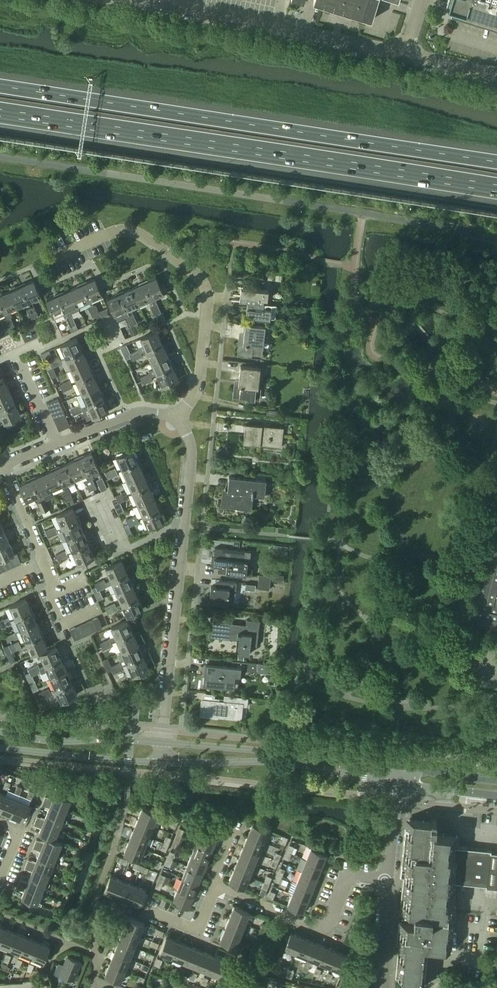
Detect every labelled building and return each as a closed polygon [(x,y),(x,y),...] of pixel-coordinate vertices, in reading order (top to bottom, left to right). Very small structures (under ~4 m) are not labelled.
[(314,2),(335,8),(362,17),(371,20),(375,8),(378,0),(314,0),(314,2)] [(446,3),(449,4),(448,8),(452,9),(451,12),(458,14),(496,26),(496,0),(447,0),(446,3)] [(150,306),(152,311),(159,308),(155,297),(163,293),(156,277),(144,283),(151,299),(154,304),(150,306)] [(83,284),(90,300),(102,295),(95,279),(83,284)] [(21,286),(28,302),(41,296),(33,280),(21,286)] [(144,283),(132,288),(139,304),(141,308),(146,305),(147,303),(146,301),(151,299),(144,283)] [(78,306),(90,300),(83,284),(70,289),(78,306)] [(15,286),(9,288),(10,291),(9,291),(17,307),(28,302),(21,286),(16,288),(15,286)] [(240,301),(248,302),(264,303),(263,303),(264,299),(268,299),(269,290),(241,287),(240,301)] [(132,288),(120,293),(130,315),(126,317),(128,321),(135,317),(131,308),(139,304),(132,288)] [(70,289),(59,295),(68,316),(72,315),(71,313),(79,309),(78,306),(70,289)] [(9,291),(0,295),(0,302),(4,312),(7,318),(4,319),(6,324),(13,321),(11,317),(13,316),(10,310),(17,307),(9,291)] [(120,293),(108,299),(118,321),(126,317),(130,315),(120,293)] [(59,295),(47,300),(54,316),(62,312),(65,318),(68,316),(59,295)] [(248,302),(246,315),(270,318),(275,319),(277,305),(272,304),(264,303),(248,302)] [(159,308),(152,311),(154,316),(162,312),(159,308)] [(98,309),(91,312),(93,317),(100,314),(98,309)] [(36,310),(29,313),(32,319),(39,315),(36,310)] [(68,316),(65,318),(67,323),(74,319),(72,315),(68,316)] [(135,317),(128,321),(131,326),(138,323),(135,317)] [(15,326),(13,321),(6,324),(8,329),(15,326)] [(266,326),(245,324),(244,337),(241,337),(239,353),(262,356),(263,347),(266,326)] [(144,345),(138,347),(139,349),(141,352),(146,350),(162,343),(157,331),(141,338),(144,345)] [(66,357),(82,350),(77,338),(61,345),(66,357)] [(162,343),(146,350),(151,362),(168,355),(162,343)] [(139,349),(134,351),(137,358),(142,356),(141,352),(139,349)] [(88,362),(82,350),(66,357),(71,369),(88,362)] [(157,374),(173,367),(168,355),(151,362),(157,374)] [(59,356),(54,359),(57,366),(62,363),(59,356)] [(71,369),(77,381),(93,374),(88,362),(71,369)] [(235,385),(234,395),(247,397),(247,398),(255,399),(256,388),(258,388),(261,367),(241,365),(238,385),(235,385)] [(178,379),(173,367),(157,374),(162,386),(178,379)] [(150,373),(145,375),(148,382),(153,380),(150,373)] [(93,374),(77,381),(82,393),(98,386),(93,374)] [(0,382),(0,395),(10,391),(5,380),(0,382)] [(70,380),(64,382),(67,389),(73,387),(70,380)] [(87,405),(104,398),(98,386),(82,393),(87,405)] [(15,403),(10,391),(0,395),(0,410),(15,403)] [(49,408),(60,404),(58,398),(47,403),(49,408)] [(80,404),(75,406),(78,413),(83,411),(87,419),(93,417),(109,410),(104,398),(87,405),(82,407),(80,404)] [(15,403),(0,410),(0,416),(1,415),(4,422),(20,415),(15,403)] [(49,408),(52,414),(63,409),(60,404),(49,408)] [(52,414),(54,419),(65,415),(63,409),(52,414)] [(54,419),(57,425),(68,420),(65,415),(54,419)] [(70,426),(68,420),(57,425),(59,431),(70,426)] [(284,427),(245,423),(243,443),(282,447),(284,427)] [(117,456),(122,468),(138,461),(133,449),(117,456)] [(87,486),(94,483),(93,478),(94,477),(92,472),(99,468),(92,452),(79,458),(86,474),(89,479),(85,481),(87,486)] [(67,463),(74,479),(86,474),(79,458),(67,463)] [(138,461),(122,468),(127,480),(143,473),(138,461)] [(67,463),(55,469),(62,485),(65,490),(61,492),(63,496),(71,493),(66,483),(74,479),(67,463)] [(115,467),(110,470),(113,477),(118,474),(115,467)] [(50,490),(62,485),(55,469),(43,474),(50,490)] [(132,492),(149,485),(143,473),(127,480),(132,492)] [(50,490),(43,474),(31,479),(41,501),(38,502),(40,507),(47,504),(45,499),(44,493),(50,490)] [(266,480),(229,476),(227,494),(223,494),(222,505),(252,509),(253,496),(254,496),(264,497),(264,495),(265,495),(266,480)] [(41,501),(31,479),(20,484),(27,500),(34,497),(38,502),(41,501)] [(97,488),(94,483),(87,486),(90,491),(97,488)] [(154,497),(149,485),(132,492),(138,504),(154,497)] [(126,491),(120,494),(124,501),(129,498),(126,491)] [(71,493),(63,496),(66,501),(73,498),(71,493)] [(143,516),(159,508),(154,497),(138,504),(143,516)] [(49,509),(47,504),(40,507),(42,512),(49,509)] [(62,527),(78,520),(73,508),(57,515),(62,527)] [(165,521),(159,508),(143,516),(149,528),(165,521)] [(136,515),(131,517),(134,525),(140,522),(136,515)] [(78,520),(62,527),(56,529),(55,526),(50,528),(53,535),(64,531),(67,539),(83,532),(78,520)] [(53,535),(50,528),(45,530),(48,537),(53,535)] [(496,528),(481,590),(473,623),(496,629),(496,528)] [(4,531),(0,533),(0,546),(9,542),(4,531)] [(73,551),(89,544),(83,532),(67,539),(73,551)] [(9,542),(0,546),(0,561),(15,554),(9,542)] [(94,556),(89,544),(73,551),(78,563),(94,556)] [(251,551),(215,547),(214,557),(212,557),(211,564),(219,565),(218,572),(252,575),(253,568),(249,568),(251,551)] [(66,550),(61,552),(64,559),(69,557),(66,550)] [(61,552),(56,554),(59,561),(64,559),(61,552)] [(12,556),(16,566),(21,563),(17,554),(12,556)] [(12,556),(7,558),(11,568),(16,566),(12,556)] [(7,558),(2,560),(6,570),(11,568),(7,558)] [(106,568),(111,580),(127,573),(122,560),(106,568)] [(104,579),(99,581),(103,588),(113,584),(117,592),(133,584),(127,573),(111,580),(106,582),(104,579)] [(237,582),(220,580),(219,587),(211,586),(209,601),(228,603),(229,595),(235,596),(237,582)] [(258,580),(258,588),(270,589),(270,582),(258,580)] [(99,581),(94,583),(98,591),(103,588),(99,581)] [(122,603),(138,596),(133,584),(117,592),(122,603)] [(115,602),(110,604),(113,612),(117,610),(118,612),(124,609),(127,616),(143,609),(138,596),(122,603),(116,606),(115,602)] [(15,618),(31,611),(26,599),(10,606),(15,618)] [(113,612),(110,604),(105,607),(108,614),(113,612)] [(37,622),(31,611),(15,618),(20,629),(37,622)] [(8,617),(3,619),(7,626),(11,624),(8,617)] [(98,617),(92,619),(97,630),(103,628),(98,617)] [(87,622),(91,633),(97,630),(92,619),(87,622)] [(260,620),(247,619),(246,624),(210,620),(209,636),(237,639),(236,652),(238,652),(238,653),(250,654),(250,645),(257,646),(260,620)] [(111,642),(117,639),(133,632),(128,620),(111,627),(115,636),(110,638),(111,642)] [(26,642),(42,634),(37,622),(20,629),(26,642)] [(81,624),(86,635),(91,633),(87,622),(81,624)] [(76,627),(80,638),(86,635),(81,624),(76,627)] [(80,638),(76,627),(70,629),(75,640),(80,638)] [(122,651),(138,644),(133,632),(117,639),(122,651)] [(42,634),(26,642),(31,654),(47,647),(42,634)] [(110,638),(105,640),(108,647),(113,645),(111,642),(110,638)] [(108,647),(105,640),(100,643),(103,650),(108,647)] [(14,643),(9,645),(12,652),(17,650),(14,643)] [(125,658),(120,660),(121,662),(122,666),(127,663),(144,656),(138,644),(122,651),(125,658)] [(40,653),(45,665),(61,658),(56,646),(40,653)] [(484,664),(481,655),(471,653),(465,660),(467,669),(477,671),(484,664)] [(149,668),(144,656),(127,663),(133,675),(149,668)] [(45,665),(40,668),(41,671),(42,673),(48,670),(51,677),(67,670),(61,658),(45,665)] [(257,663),(238,661),(234,660),(234,666),(206,663),(204,684),(234,687),(235,674),(240,675),(240,671),(258,670),(257,663)] [(121,662),(115,664),(119,671),(124,669),(122,666),(121,662)] [(34,667),(29,669),(32,676),(37,674),(34,667)] [(51,677),(56,689),(72,682),(67,670),(51,677)] [(77,694),(72,682),(56,689),(61,701),(77,694)] [(49,688),(44,690),(47,697),(52,695),(49,688)] [(44,690),(39,693),(42,700),(47,697),(44,690)] [(248,697),(224,694),(224,700),(202,698),(201,714),(217,716),(217,715),(236,717),(238,705),(247,706),(248,697)] [(44,800),(67,810),(71,801),(74,802),(78,793),(63,787),(60,794),(55,793),(53,799),(46,796),(44,800)] [(11,815),(17,800),(6,795),(0,809),(0,811),(11,815)] [(29,805),(17,800),(11,815),(23,820),(29,805)] [(47,813),(63,820),(67,810),(44,800),(42,804),(49,807),(47,813)] [(138,819),(154,825),(158,813),(143,807),(138,819)] [(37,816),(36,820),(59,830),(63,821),(65,822),(66,819),(64,818),(63,820),(47,813),(45,819),(37,816)] [(149,837),(154,825),(138,819),(133,830),(149,837)] [(396,979),(398,979),(407,980),(416,981),(415,986),(419,986),(423,987),(427,948),(449,950),(451,932),(452,921),(453,911),(456,882),(486,885),(486,887),(496,888),(496,853),(490,852),(491,850),(457,846),(455,846),(455,843),(457,843),(459,843),(460,835),(452,835),(436,833),(437,822),(437,821),(436,821),(436,820),(435,820),(435,819),(434,819),(433,819),(432,819),(432,820),(431,820),(431,821),(431,822),(409,820),(409,827),(408,830),(407,830),(402,877),(404,877),(400,911),(405,911),(404,921),(399,921),(397,945),(399,945),(396,979)] [(36,820),(34,824),(41,827),(39,834),(46,837),(46,836),(55,840),(55,839),(59,841),(59,840),(56,838),(59,830),(36,820)] [(248,835),(264,841),(268,830),(253,823),(248,835)] [(144,848),(149,837),(133,830),(129,842),(144,848)] [(201,831),(196,843),(212,849),(217,837),(201,831)] [(243,847),(259,853),(264,841),(248,835),(243,847)] [(37,839),(35,843),(58,853),(62,844),(66,846),(66,844),(55,839),(55,840),(46,836),(46,837),(44,842),(37,839)] [(144,848),(129,842),(124,854),(139,860),(144,848)] [(54,863),(55,861),(58,853),(35,843),(33,848),(40,851),(38,856),(54,863)] [(212,849),(196,843),(192,854),(207,860),(212,849)] [(238,858),(254,865),(259,853),(243,847),(238,858)] [(311,847),(306,859),(322,865),(327,853),(311,847)] [(207,860),(192,854),(187,866),(203,872),(207,860)] [(56,865),(57,862),(55,861),(54,863),(38,856),(36,862),(28,859),(27,864),(50,873),(54,864),(56,865)] [(234,870),(249,876),(254,865),(238,858),(234,870)] [(306,859),(302,870),(317,877),(322,865),(306,859)] [(47,881),(50,873),(27,864),(25,868),(32,871),(30,876),(46,883),(47,881)] [(203,872),(187,866),(182,877),(198,883),(203,872)] [(249,876),(234,870),(229,882),(245,888),(249,876)] [(302,870),(297,882),(313,888),(317,877),(302,870)] [(116,896),(122,880),(110,875),(104,891),(116,896)] [(47,885),(49,882),(47,881),(46,883),(30,876),(28,882),(20,879),(19,883),(42,893),(46,884),(47,885)] [(178,889),(193,895),(198,883),(182,877),(178,889)] [(134,885),(122,880),(116,896),(128,901),(134,885)] [(297,882),(292,894),(308,900),(313,888),(297,882)] [(42,893),(19,883),(17,888),(24,891),(22,897),(41,905),(42,903),(39,901),(42,893)] [(134,885),(128,901),(139,906),(146,890),(134,885)] [(188,907),(193,895),(178,889),(173,901),(188,907)] [(303,912),(308,900),(292,894),(288,905),(303,912)] [(234,905),(230,917),(245,924),(249,914),(252,916),(253,913),(250,912),(234,905)] [(124,929),(139,935),(144,923),(129,917),(124,929)] [(230,917),(225,929),(240,935),(245,924),(230,917)] [(9,948),(15,932),(4,928),(0,936),(0,945),(9,948)] [(119,940),(135,947),(139,935),(124,929),(119,940)] [(236,947),(240,935),(225,929),(220,941),(236,947)] [(9,948),(20,953),(27,937),(15,932),(9,948)] [(284,948),(296,953),(302,937),(290,932),(284,948)] [(20,953),(32,957),(38,942),(27,937),(20,953)] [(160,952),(172,957),(178,941),(166,937),(160,952)] [(302,937),(296,953),(307,957),(314,942),(302,937)] [(135,947),(119,940),(114,952),(130,958),(135,947)] [(172,957),(183,962),(189,946),(178,941),(172,957)] [(38,942),(32,957),(44,962),(50,947),(38,942)] [(314,942),(307,957),(319,962),(325,947),(314,942)] [(183,962),(195,966),(201,951),(189,946),(183,962)] [(325,947),(319,962),(330,967),(337,951),(325,947)] [(195,966),(206,971),(213,955),(201,951),(195,966)] [(349,956),(337,951),(330,967),(342,972),(349,956)] [(130,958),(114,952),(110,963),(125,970),(130,958)] [(224,960),(213,955),(206,971),(218,976),(224,960)] [(81,962),(68,956),(64,965),(58,963),(54,974),(60,977),(61,975),(73,980),(81,962)] [(121,982),(125,970),(110,963),(105,975),(121,982)]
